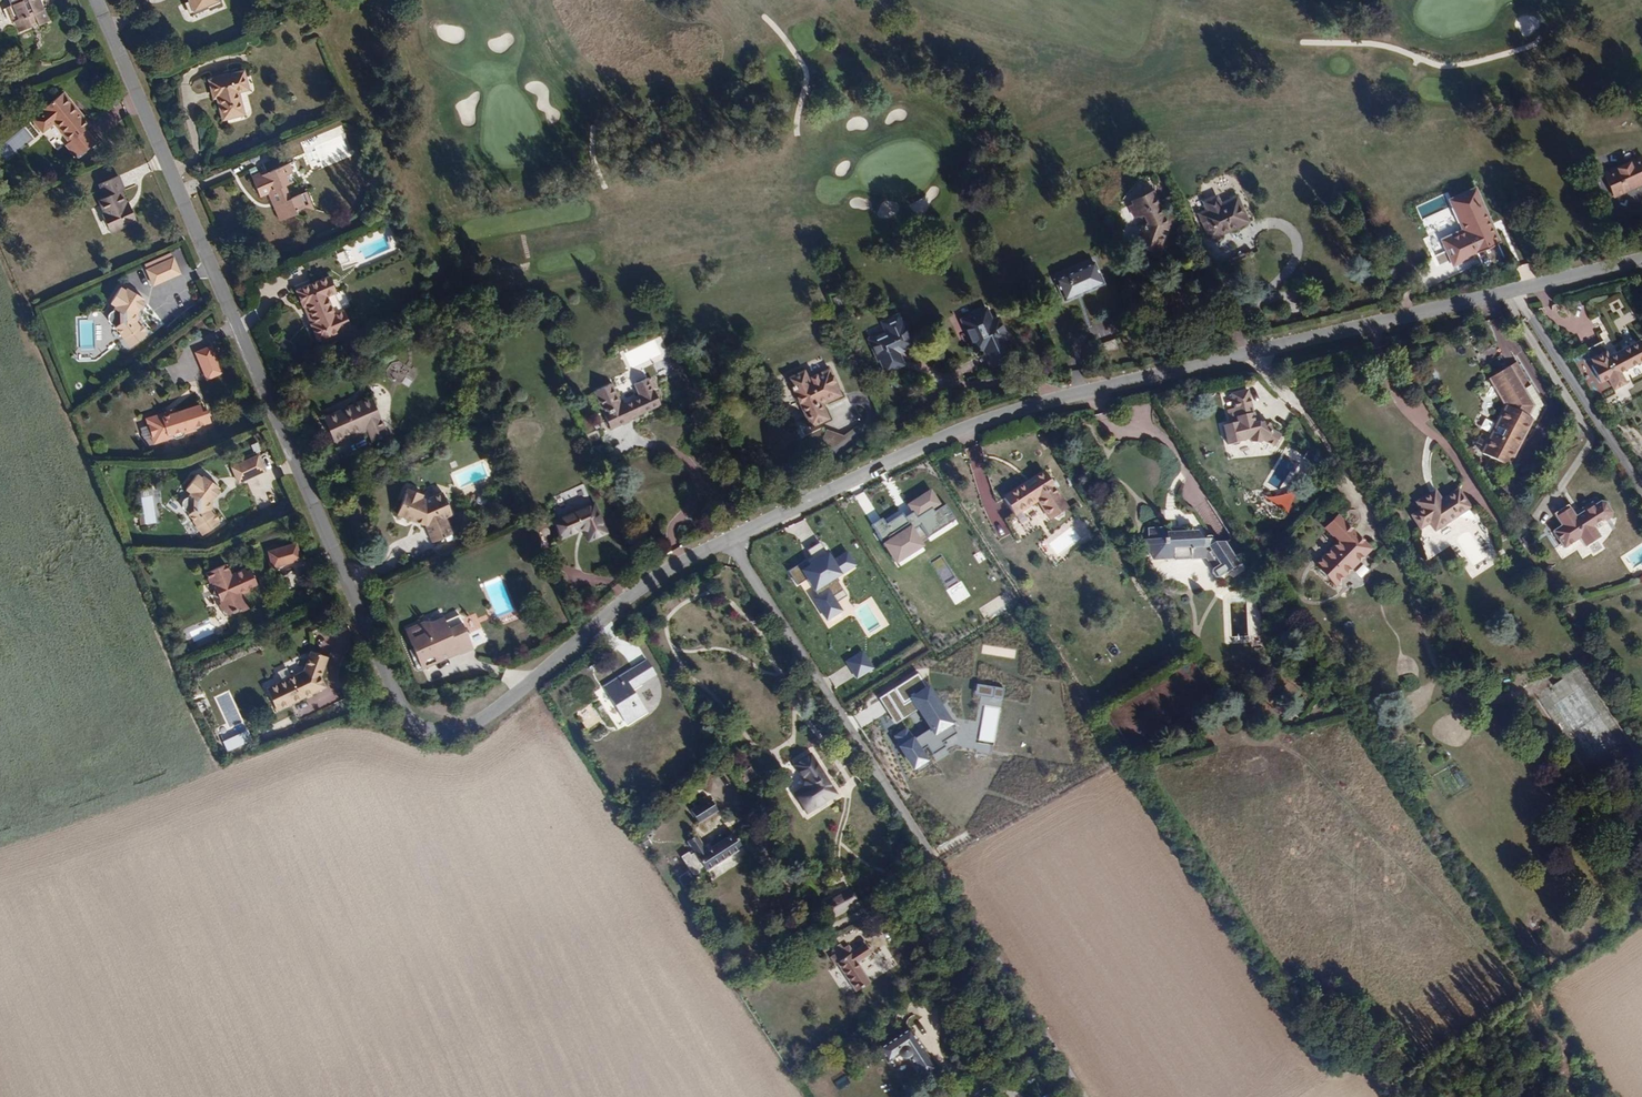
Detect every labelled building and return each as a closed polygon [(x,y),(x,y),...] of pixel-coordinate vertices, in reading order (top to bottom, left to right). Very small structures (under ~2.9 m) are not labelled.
[(10,21),(16,20),(18,23),(22,33),(32,29),(30,25),(35,23),(37,26),(37,28),(48,24),(43,12),(47,10),(42,0),(43,0),(8,0),(11,8),(6,10),(10,21)] [(191,15),(207,9),(209,11),(219,6),(216,0),(187,0),(188,4),(186,6),(191,15)] [(215,101),(221,123),(242,117),(236,94),(246,92),(242,75),(210,82),(215,101)] [(211,101),(215,101),(210,82),(206,83),(211,101)] [(63,91),(49,103),(64,138),(66,142),(66,143),(69,151),(74,157),(92,142),(82,130),(88,124),(78,111),(75,113),(68,106),(71,103),(63,91)] [(52,124),(64,138),(49,103),(41,108),(43,110),(33,120),(42,132),(52,124)] [(78,111),(71,103),(68,106),(75,113),(78,111)] [(1604,172),(1615,197),(1641,185),(1641,155),(1604,172)] [(293,185),(289,177),(285,167),(267,176),(253,182),(260,199),(270,195),(275,208),(274,209),(281,224),(296,217),(297,214),(306,210),(313,213),(314,213),(311,205),(305,207),(301,197),(291,202),(285,189),(293,185)] [(251,179),(253,182),(267,176),(265,172),(251,179)] [(98,216),(105,234),(133,223),(130,215),(126,217),(122,206),(117,195),(121,193),(115,179),(96,186),(100,197),(102,202),(98,203),(96,204),(99,215),(98,216)] [(1501,241),(1475,186),(1463,192),(1449,198),(1452,204),(1463,229),(1443,239),(1455,266),(1479,255),(1477,252),(1501,241)] [(1171,231),(1164,215),(1154,191),(1131,201),(1132,204),(1127,206),(1133,219),(1138,217),(1138,219),(1142,217),(1146,225),(1142,223),(1134,246),(1158,255),(1165,237),(1160,235),(1162,229),(1172,233),(1171,231)] [(305,207),(311,205),(306,194),(301,197),(305,207)] [(1250,222),(1237,196),(1222,203),(1217,195),(1204,202),(1207,210),(1198,214),(1212,241),(1250,222)] [(126,217),(130,215),(126,204),(122,206),(126,217)] [(1174,223),(1170,213),(1164,215),(1171,231),(1174,223)] [(346,251),(338,255),(343,267),(352,263),(346,251)] [(151,288),(177,277),(171,261),(144,272),(151,288)] [(1104,285),(1093,262),(1053,279),(1064,302),(1104,285)] [(329,279),(322,282),(328,298),(335,296),(337,295),(329,279)] [(336,318),(328,298),(322,282),(296,294),(303,310),(307,308),(315,327),(311,328),(318,345),(350,331),(343,314),(336,318)] [(127,350),(142,339),(140,335),(142,333),(138,328),(136,330),(132,325),(131,315),(135,310),(137,311),(141,306),(138,304),(140,302),(124,291),(122,294),(117,290),(107,306),(112,309),(109,314),(108,314),(108,315),(107,315),(106,316),(105,317),(105,318),(104,319),(104,320),(104,321),(104,322),(104,323),(104,324),(105,324),(105,325),(106,326),(107,327),(108,327),(108,328),(109,328),(110,328),(127,350)] [(178,294),(183,305),(192,301),(188,291),(178,294)] [(335,296),(328,298),(336,318),(343,314),(335,296)] [(307,308),(303,310),(311,328),(315,327),(307,308)] [(1008,340),(998,317),(991,320),(986,309),(960,320),(975,355),(984,350),(992,368),(1014,358),(1006,341),(1008,340)] [(860,328),(882,370),(901,360),(896,350),(911,343),(894,311),(860,328)] [(80,350),(93,351),(94,321),(81,320),(80,350)] [(1583,349),(1588,357),(1591,364),(1588,365),(1598,383),(1605,380),(1611,391),(1624,384),(1618,373),(1641,361),(1641,348),(1638,340),(1607,356),(1604,349),(1599,341),(1583,349)] [(191,353),(203,380),(218,373),(206,346),(191,353)] [(387,373),(407,388),(418,374),(397,359),(387,373)] [(1505,369),(1523,398),(1530,393),(1513,365),(1505,369)] [(794,384),(818,434),(837,425),(830,411),(850,402),(836,375),(817,384),(812,376),(794,384)] [(600,412),(608,428),(628,420),(628,417),(659,403),(654,391),(650,388),(645,377),(632,383),(637,395),(625,400),(623,399),(619,401),(610,381),(591,389),(601,410),(600,412)] [(1252,397),(1235,401),(1238,415),(1231,416),(1234,430),(1227,432),(1227,434),(1226,434),(1227,442),(1229,441),(1231,451),(1233,451),(1236,452),(1241,451),(1243,449),(1246,448),(1245,447),(1254,445),(1256,449),(1263,451),(1267,449),(1277,454),(1278,453),(1279,455),(1285,445),(1283,444),(1284,443),(1276,438),(1274,433),(1268,429),(1258,431),(1256,421),(1252,397)] [(325,421),(337,448),(367,434),(373,446),(388,439),(371,400),(325,421)] [(191,428),(207,423),(203,411),(199,413),(196,406),(172,414),(164,416),(163,413),(144,419),(147,426),(144,427),(148,438),(150,437),(153,445),(169,439),(172,441),(179,438),(181,435),(192,431),(191,428)] [(1481,456),(1505,468),(1515,449),(1511,447),(1516,439),(1519,440),(1529,421),(1523,418),(1504,409),(1495,428),(1498,430),(1494,438),(1490,436),(1481,456)] [(835,436),(827,453),(845,461),(869,443),(861,435),(851,443),(835,436)] [(1479,455),(1481,456),(1490,436),(1489,435),(1484,437),(1477,451),(1479,455)] [(235,484),(262,473),(255,458),(229,469),(235,484)] [(1443,472),(1425,483),(1419,486),(1414,476),(1399,484),(1403,491),(1394,496),(1403,511),(1413,506),(1418,515),(1456,492),(1443,472)] [(1420,472),(1414,476),(1419,486),(1425,483),(1420,472)] [(187,517),(204,540),(220,528),(217,525),(219,523),(216,518),(213,520),(210,514),(210,505),(213,500),(216,501),(219,496),(217,494),(219,492),(203,480),(202,483),(196,479),(186,494),(191,497),(187,502),(186,502),(186,503),(185,503),(185,504),(184,504),(184,505),(183,505),(183,506),(182,506),(182,507),(182,508),(182,509),(182,510),(182,511),(182,512),(182,513),(183,513),(183,514),(184,514),(184,515),(185,515),(185,516),(186,516),(186,517),(187,517)] [(1053,484),(1041,491),(1043,494),(1037,498),(1035,495),(1012,508),(1023,525),(1045,511),(1058,531),(1063,529),(1069,531),(1073,528),(1072,523),(1076,520),(1053,484)] [(419,494),(403,487),(393,513),(409,520),(409,517),(420,522),(419,524),(422,525),(429,541),(448,533),(441,517),(449,514),(439,492),(423,499),(418,497),(419,494)] [(938,503),(927,487),(904,503),(914,519),(938,503)] [(842,507),(856,501),(853,493),(839,499),(842,507)] [(552,524),(559,537),(583,527),(588,539),(604,532),(602,528),(590,503),(551,521),(552,524)] [(943,504),(919,519),(927,533),(951,517),(943,504)] [(1601,523),(1603,525),(1609,521),(1610,516),(1604,506),(1599,505),(1593,508),(1591,505),(1579,513),(1581,515),(1573,520),(1572,517),(1566,508),(1552,517),(1560,529),(1551,534),(1562,551),(1577,541),(1583,550),(1598,541),(1591,529),(1601,523)] [(1332,530),(1337,534),(1350,521),(1345,517),(1332,530)] [(1346,586),(1363,567),(1358,563),(1375,544),(1350,521),(1337,534),(1347,544),(1325,567),(1346,586)] [(923,544),(907,524),(880,542),(894,562),(923,544)] [(1169,537),(1149,540),(1150,550),(1148,552),(1149,559),(1157,568),(1178,565),(1180,570),(1196,567),(1195,554),(1211,552),(1222,569),(1216,573),(1222,582),(1245,568),(1231,545),(1218,547),(1215,543),(1204,544),(1198,536),(1169,541),(1169,537)] [(1380,549),(1375,544),(1358,563),(1363,567),(1380,549)] [(270,571),(298,563),(293,547),(265,555),(270,571)] [(857,568),(846,548),(829,558),(821,550),(787,569),(795,584),(805,578),(810,588),(809,597),(826,624),(845,612),(839,601),(846,597),(836,581),(857,568)] [(238,613),(242,611),(235,596),(237,592),(241,593),(245,592),(254,588),(248,574),(243,575),(242,573),(227,579),(222,568),(203,577),(207,587),(209,586),(212,592),(209,599),(216,602),(218,608),(216,608),(222,620),(238,613)] [(953,608),(967,600),(960,588),(946,597),(953,608)] [(246,595),(245,592),(241,593),(237,592),(235,596),(242,611),(238,613),(240,616),(247,613),(240,598),(246,595)] [(474,618),(459,624),(466,640),(481,633),(474,618)] [(457,619),(443,625),(446,630),(459,624),(457,619)] [(441,620),(422,628),(425,633),(443,625),(441,620)] [(403,636),(419,673),(438,665),(436,661),(454,653),(457,658),(471,652),(466,640),(459,624),(446,630),(443,625),(425,633),(422,628),(403,636)] [(934,631),(927,634),(934,651),(941,647),(934,631)] [(871,667),(860,649),(843,659),(855,678),(871,667)] [(325,661),(308,655),(301,676),(265,694),(275,715),(323,692),(318,681),(325,661)] [(640,675),(643,679),(657,670),(646,655),(633,663),(640,675)] [(647,708),(632,686),(629,681),(640,675),(633,663),(604,682),(629,720),(647,708)] [(956,734),(915,670),(887,688),(899,707),(908,701),(926,729),(912,738),(897,747),(909,769),(913,766),(916,771),(926,765),(925,759),(919,750),(925,747),(931,756),(945,747),(942,743),(956,734)] [(632,686),(643,679),(640,675),(629,681),(632,686)] [(1312,675),(1307,682),(1314,686),(1312,690),(1318,694),(1323,686),(1317,683),(1319,679),(1312,675)] [(617,730),(623,727),(602,687),(596,690),(617,730)] [(1003,699),(1005,689),(996,687),(994,697),(1003,699)] [(850,701),(853,709),(867,703),(864,695),(850,701)] [(859,724),(872,716),(866,706),(853,714),(859,724)] [(796,791),(808,809),(836,791),(812,752),(797,761),(807,778),(804,786),(796,791)] [(1267,761),(1247,768),(1250,775),(1269,768),(1267,761)] [(695,811),(703,822),(721,810),(714,799),(695,811)] [(688,842),(707,872),(744,848),(735,833),(708,850),(699,835),(688,842)] [(823,903),(832,917),(855,902),(847,889),(823,903)] [(841,966),(859,993),(873,984),(860,965),(875,955),(868,945),(856,953),(851,946),(846,949),(844,946),(836,951),(838,956),(833,959),(838,967),(841,966)] [(879,1050),(889,1064),(900,1057),(903,1059),(905,1060),(910,1058),(924,1080),(937,1071),(910,1030),(879,1050)] [(951,1096),(952,1096),(972,1096),(965,1087),(951,1096)]
